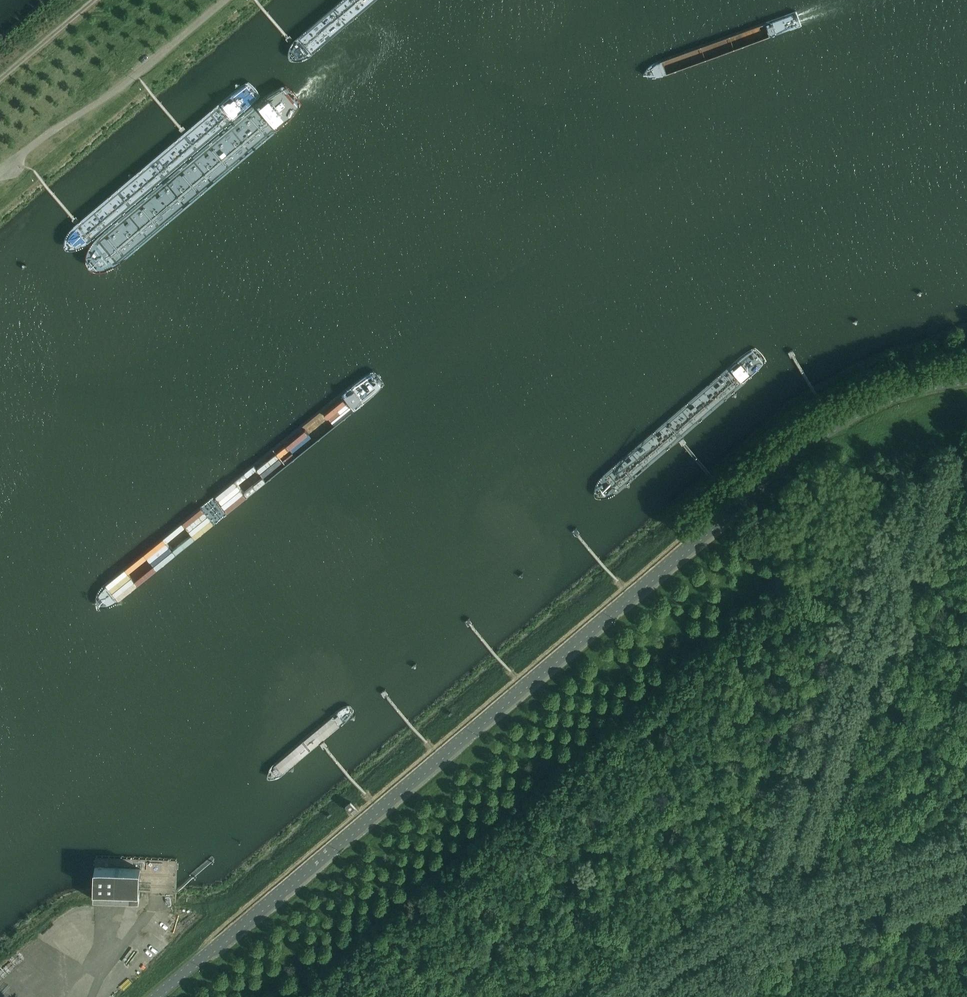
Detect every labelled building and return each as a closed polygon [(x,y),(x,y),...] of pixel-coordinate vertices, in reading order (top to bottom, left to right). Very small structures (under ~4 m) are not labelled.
[(351,801),(345,805),(350,811),(351,811),(356,807),(351,801)] [(132,868),(132,861),(105,860),(104,867),(95,867),(94,899),(140,901),(141,869),(132,868)]
